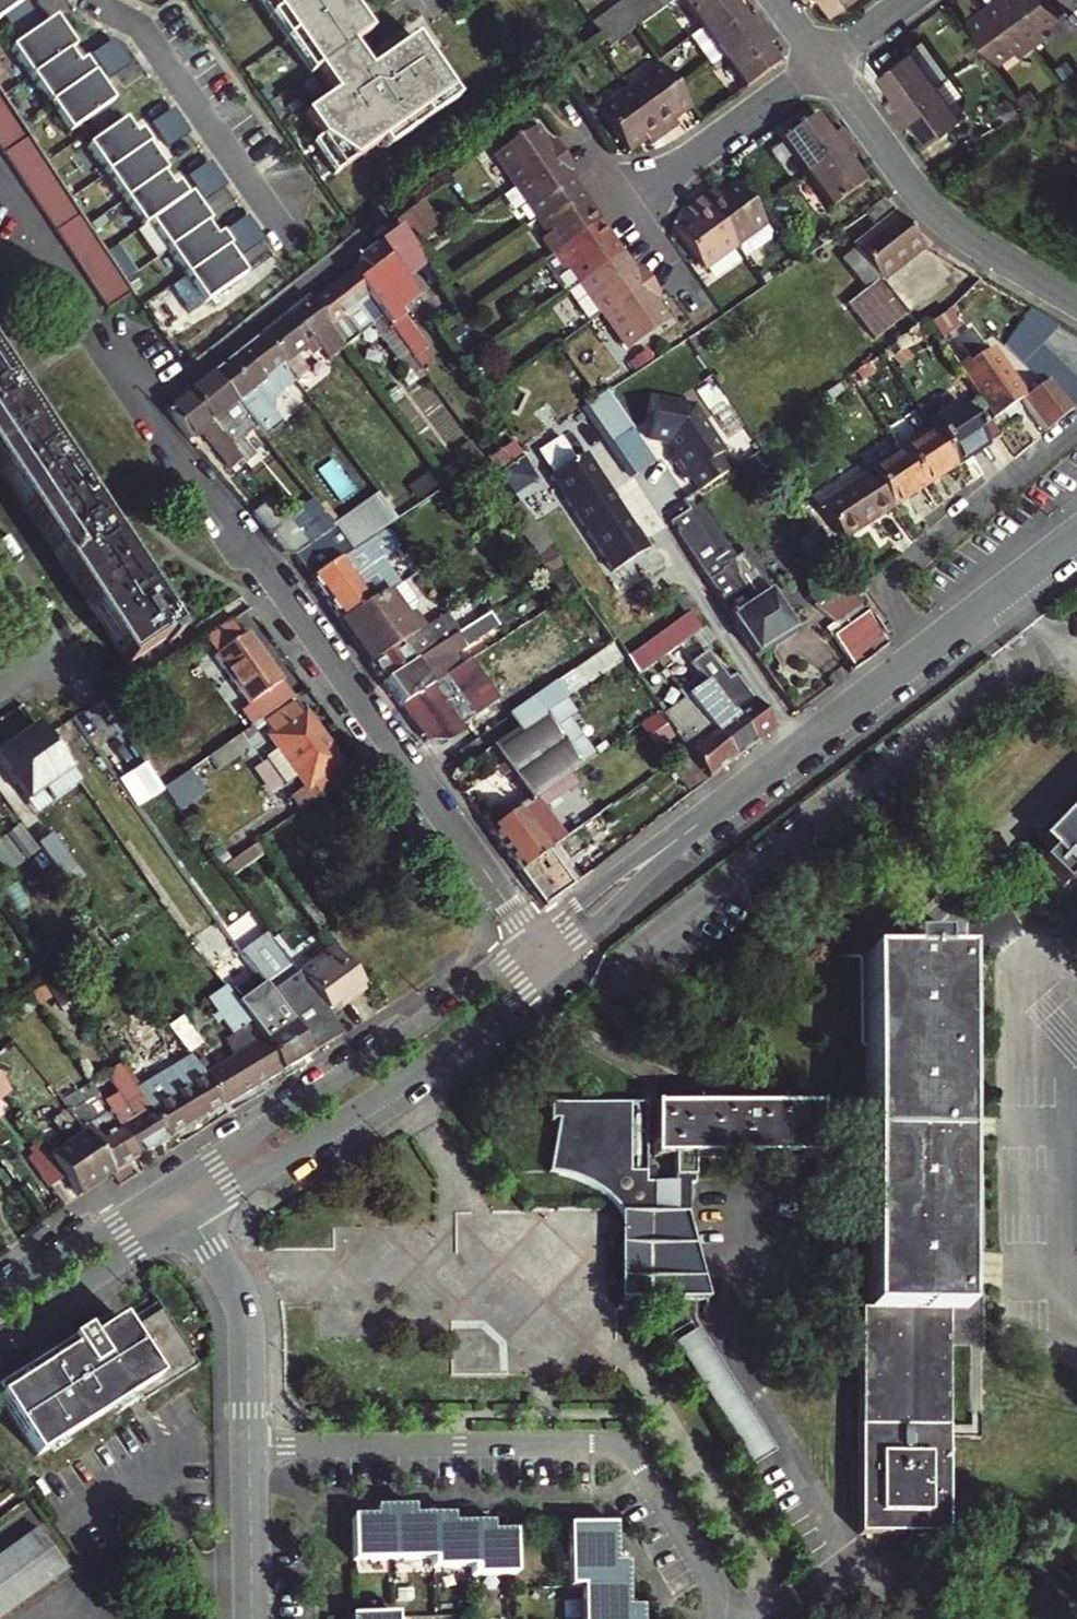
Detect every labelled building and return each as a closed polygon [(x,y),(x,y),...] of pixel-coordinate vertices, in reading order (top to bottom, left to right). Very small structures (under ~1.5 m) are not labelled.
[(27,1),(29,0),(0,0),(0,19),(27,1)] [(317,72),(270,0),(259,0),(310,77),(317,72)] [(317,72),(333,97),(303,116),(318,140),(339,171),(380,145),(452,97),(416,42),(368,73),(352,49),(372,36),(348,0),(270,0),(317,72)] [(603,40),(653,7),(648,0),(626,0),(592,25),(603,40)] [(675,1),(676,0),(664,0),(653,7),(603,40),(609,49),(634,31),(675,1)] [(675,1),(698,33),(734,7),(729,0),(676,0),(675,1)] [(837,12),(853,0),(828,0),(837,12)] [(1009,0),(998,0),(973,18),(1000,57),(1018,44),(1024,52),(1039,42),(1009,0)] [(1062,12),(1054,0),(1009,0),(1039,42),(1052,32),(1046,24),(1062,12)] [(6,16),(23,41),(44,27),(27,1),(6,16)] [(734,7),(698,33),(718,62),(767,26),(758,14),(746,23),(734,7)] [(53,22),(49,24),(59,39),(62,36),(53,22)] [(59,39),(49,24),(11,49),(68,135),(106,110),(87,82),(91,79),(81,65),(75,69),(66,56),(72,52),(62,36),(59,39)] [(767,26),(718,62),(740,93),(777,66),(765,49),(778,40),(767,26)] [(116,38),(94,53),(110,77),(132,63),(116,38)] [(939,81),(914,46),(880,70),(896,92),(884,100),(894,114),(939,81)] [(669,119),(688,106),(678,92),(659,66),(627,89),(661,137),(675,128),(669,119)] [(106,110),(109,108),(91,79),(87,82),(106,110)] [(939,81),(894,114),(904,128),(915,120),(931,142),(966,118),(939,81)] [(661,137),(627,89),(594,113),(622,152),(639,140),(645,149),(661,137)] [(0,95),(0,148),(10,162),(109,310),(133,295),(9,109),(0,95)] [(380,145),(384,152),(457,105),(452,97),(380,145)] [(150,123),(166,147),(188,133),(172,108),(150,123)] [(815,116),(779,141),(805,177),(853,142),(844,129),(831,138),(815,116)] [(149,224),(203,305),(241,280),(231,265),(234,262),(226,251),(229,249),(220,236),(214,240),(205,226),(177,185),(171,189),(163,176),(145,149),(148,146),(150,145),(141,131),(135,135),(123,117),(86,143),(143,228),(149,224)] [(497,160),(518,190),(568,156),(558,143),(550,148),(538,131),(497,160)] [(339,171),(318,140),(310,145),(331,176),(339,171)] [(853,142),(805,177),(830,213),(866,187),(851,166),(864,156),(853,142)] [(166,173),(148,146),(145,149),(163,176),(166,173)] [(525,230),(539,220),(579,192),(568,175),(577,169),(568,156),(518,190),(504,200),(525,230)] [(189,174),(206,198),(227,184),(211,159),(189,174)] [(181,182),(177,185),(205,226),(209,224),(181,182)] [(704,202),(739,250),(748,263),(780,241),(742,188),(725,200),(718,192),(704,202)] [(579,192),(539,220),(552,239),(544,244),(553,258),(602,225),(579,192)] [(871,291),(924,246),(885,198),(867,214),(881,230),(845,261),(869,290),(857,301),(839,316),(867,350),(898,324),(871,291)] [(707,273),(739,250),(704,202),(691,211),(696,220),(678,233),(707,273)] [(421,204),(396,222),(411,242),(436,225),(421,204)] [(223,231),(239,255),(262,240),(245,216),(223,231)] [(602,225),(553,258),(563,273),(571,267),(583,285),(624,256),(602,225)] [(361,264),(380,288),(367,299),(419,368),(431,359),(392,306),(411,293),(378,244),(358,260),(361,264)] [(624,256),(583,285),(570,294),(592,325),(605,316),(654,282),(644,268),(637,273),(624,256)] [(845,261),(832,272),(857,301),(869,290),(845,261)] [(312,304),(330,328),(367,299),(380,288),(361,264),(312,304)] [(654,282),(605,316),(630,353),(671,325),(656,301),(665,295),(654,282)] [(262,337),(284,365),(314,342),(323,335),(330,344),(337,353),(344,347),(341,342),(330,328),(312,304),(309,299),(262,336),(262,337)] [(944,316),(928,327),(939,343),(955,332),(944,316)] [(323,335),(314,342),(320,351),(330,344),(323,335)] [(262,337),(215,374),(237,403),(284,365),(262,337)] [(978,402),(984,411),(991,422),(1012,408),(1007,401),(1017,394),(989,351),(986,353),(976,337),(948,356),(978,402)] [(127,665),(165,639),(168,643),(177,637),(84,496),(26,409),(0,369),(0,473),(127,665)] [(215,374),(189,395),(242,461),(250,454),(231,429),(248,416),(237,403),(215,374)] [(1066,374),(1044,390),(1066,412),(1076,403),(1076,385),(1066,374)] [(585,406),(633,478),(653,464),(606,393),(585,406)] [(276,412),(280,418),(294,408),(284,394),(275,400),(281,409),(276,412)] [(242,461),(189,395),(167,413),(188,441),(199,432),(231,470),(242,461)] [(657,399),(649,439),(668,443),(676,455),(670,459),(683,479),(689,475),(700,491),(727,473),(717,457),(724,453),(694,407),(657,399)] [(956,467),(1001,437),(991,422),(984,411),(970,420),(958,403),(928,423),(934,434),(956,467)] [(934,434),(902,455),(922,488),(956,467),(934,434)] [(560,438),(537,453),(551,476),(548,478),(610,575),(646,552),(584,455),(575,461),(560,438)] [(864,466),(871,477),(892,509),(922,488),(902,455),(895,444),(864,466)] [(522,458),(498,475),(513,498),(538,481),(522,458)] [(871,477),(820,511),(841,542),(892,509),(871,477)] [(335,530),(352,551),(387,528),(398,520),(379,493),(332,525),(334,528),(335,530)] [(281,551),(291,556),(308,545),(292,524),(268,494),(245,512),(270,543),(281,551)] [(518,506),(502,516),(533,561),(549,551),(518,506)] [(318,507),(292,524),(308,545),(334,528),(332,525),(318,507)] [(335,530),(295,557),(340,622),(371,602),(386,592),(401,582),(383,554),(398,544),(387,528),(352,551),(335,530)] [(689,531),(677,540),(734,624),(758,656),(781,639),(774,629),(787,620),(749,567),(726,584),(689,531)] [(854,669),(889,643),(844,578),(812,604),(831,622),(824,628),(854,669)] [(386,592),(371,602),(340,622),(370,666),(429,627),(419,611),(405,620),(386,592)] [(697,610),(624,664),(635,679),(658,663),(665,657),(708,625),(697,610)] [(388,691),(400,707),(459,668),(451,656),(496,626),(489,615),(457,636),(383,684),(388,691)] [(429,627),(370,666),(383,684),(457,636),(445,617),(429,627)] [(794,630),(787,620),(774,629),(781,639),(794,630)] [(247,633),(241,637),(232,623),(206,641),(216,655),(214,657),(258,719),(291,696),(247,633)] [(620,662),(608,645),(596,654),(608,670),(620,662)] [(734,716),(755,745),(774,730),(734,676),(728,681),(707,652),(692,665),(704,680),(732,718),(734,716)] [(608,670),(596,654),(569,673),(581,689),(608,670)] [(665,657),(658,663),(664,671),(671,665),(665,657)] [(459,668),(400,707),(426,744),(442,743),(461,730),(458,726),(495,701),(468,662),(459,668)] [(687,702),(733,762),(755,745),(734,716),(732,718),(704,680),(683,696),(686,700),(687,702)] [(568,749),(556,731),(544,714),(554,706),(566,698),(555,683),(508,717),(509,718),(517,729),(491,748),(530,803),(570,775),(581,767),(568,749)] [(686,700),(661,719),(684,752),(705,784),(733,762),(687,702),(686,700)] [(78,714),(89,738),(114,726),(102,702),(78,714)] [(579,741),(566,724),(556,731),(568,749),(579,741)] [(38,725),(0,752),(0,763),(25,801),(70,770),(38,725)] [(220,764),(253,748),(247,735),(214,752),(220,764)] [(684,752),(666,765),(688,797),(705,784),(684,752)] [(145,763),(114,786),(135,814),(165,791),(145,763)] [(530,803),(508,818),(490,831),(520,872),(599,815),(591,804),(574,816),(559,796),(577,784),(570,775),(530,803)] [(1076,874),(1076,804),(1042,840),(1076,874)] [(482,820),(490,831),(508,818),(501,807),(482,820)] [(599,815),(520,872),(545,909),(592,874),(591,872),(572,847),(576,844),(579,848),(618,819),(610,807),(599,815)] [(58,829),(35,845),(54,872),(77,856),(58,829)] [(269,983),(294,966),(270,932),(245,949),(269,983)] [(296,972),(307,986),(341,961),(331,947),(296,972)] [(860,1311),(859,1535),(949,1534),(949,1434),(950,1312),(966,1311),(968,951),(870,949),(869,1311),(860,1311)] [(247,1025),(261,1043),(281,1068),(283,1072),(312,1055),(292,1024),(281,1009),(265,1020),(216,959),(203,968),(222,992),(247,1025)] [(321,1006),(328,1016),(362,990),(341,961),(307,986),(321,1006)] [(247,1025),(222,992),(210,1001),(236,1034),(247,1025)] [(181,1020),(167,1030),(184,1051),(188,1056),(201,1047),(181,1020)] [(203,1079),(224,1108),(283,1072),(281,1068),(261,1043),(203,1079)] [(157,1122),(169,1141),(224,1108),(203,1079),(195,1066),(187,1071),(195,1084),(159,1106),(136,1072),(127,1077),(136,1090),(157,1122)] [(87,1087),(63,1104),(84,1130),(91,1140),(114,1176),(137,1161),(116,1130),(109,1120),(87,1087)] [(116,1130),(137,1161),(169,1141),(157,1122),(136,1090),(128,1095),(124,1090),(118,1093),(135,1119),(116,1130)] [(617,1200),(621,1204),(622,1299),(708,1300),(701,1275),(689,1228),(689,1185),(694,1185),(695,1156),(673,1156),(673,1183),(653,1183),(653,1170),(644,1170),(644,1104),(550,1103),(550,1121),(558,1121),(557,1173),(566,1174),(572,1175),(577,1176),(589,1180),(594,1182),(604,1188),(609,1192),(613,1195),(617,1200)] [(654,1105),(653,1156),(673,1156),(695,1156),(820,1158),(821,1108),(654,1105)] [(91,1140),(55,1164),(63,1176),(79,1198),(114,1176),(91,1140)] [(63,1176),(55,1164),(48,1155),(43,1147),(29,1156),(50,1185),(63,1176)] [(0,1390),(0,1404),(37,1461),(135,1396),(141,1404),(197,1368),(160,1312),(128,1333),(111,1344),(103,1332),(99,1325),(0,1390)] [(120,1321),(103,1332),(111,1344),(128,1333),(120,1321)] [(677,1344),(752,1467),(777,1450),(703,1329),(677,1344)] [(353,1521),(353,1560),(394,1559),(393,1511),(376,1511),(376,1521),(353,1521)] [(409,1511),(393,1511),(394,1559),(431,1558),(431,1521),(409,1521),(409,1511)] [(448,1520),(431,1521),(431,1558),(432,1570),(469,1568),(469,1529),(448,1529),(448,1520)] [(469,1529),(469,1568),(469,1577),(510,1575),(511,1537),(487,1537),(487,1528),(469,1529)] [(568,1589),(579,1588),(622,1587),(621,1568),(611,1569),(610,1530),(566,1531),(568,1589)] [(57,1578),(26,1537),(0,1557),(0,1618),(1,1618),(57,1578)] [(580,1618),(636,1618),(636,1612),(622,1612),(622,1587),(579,1588),(580,1618)]
